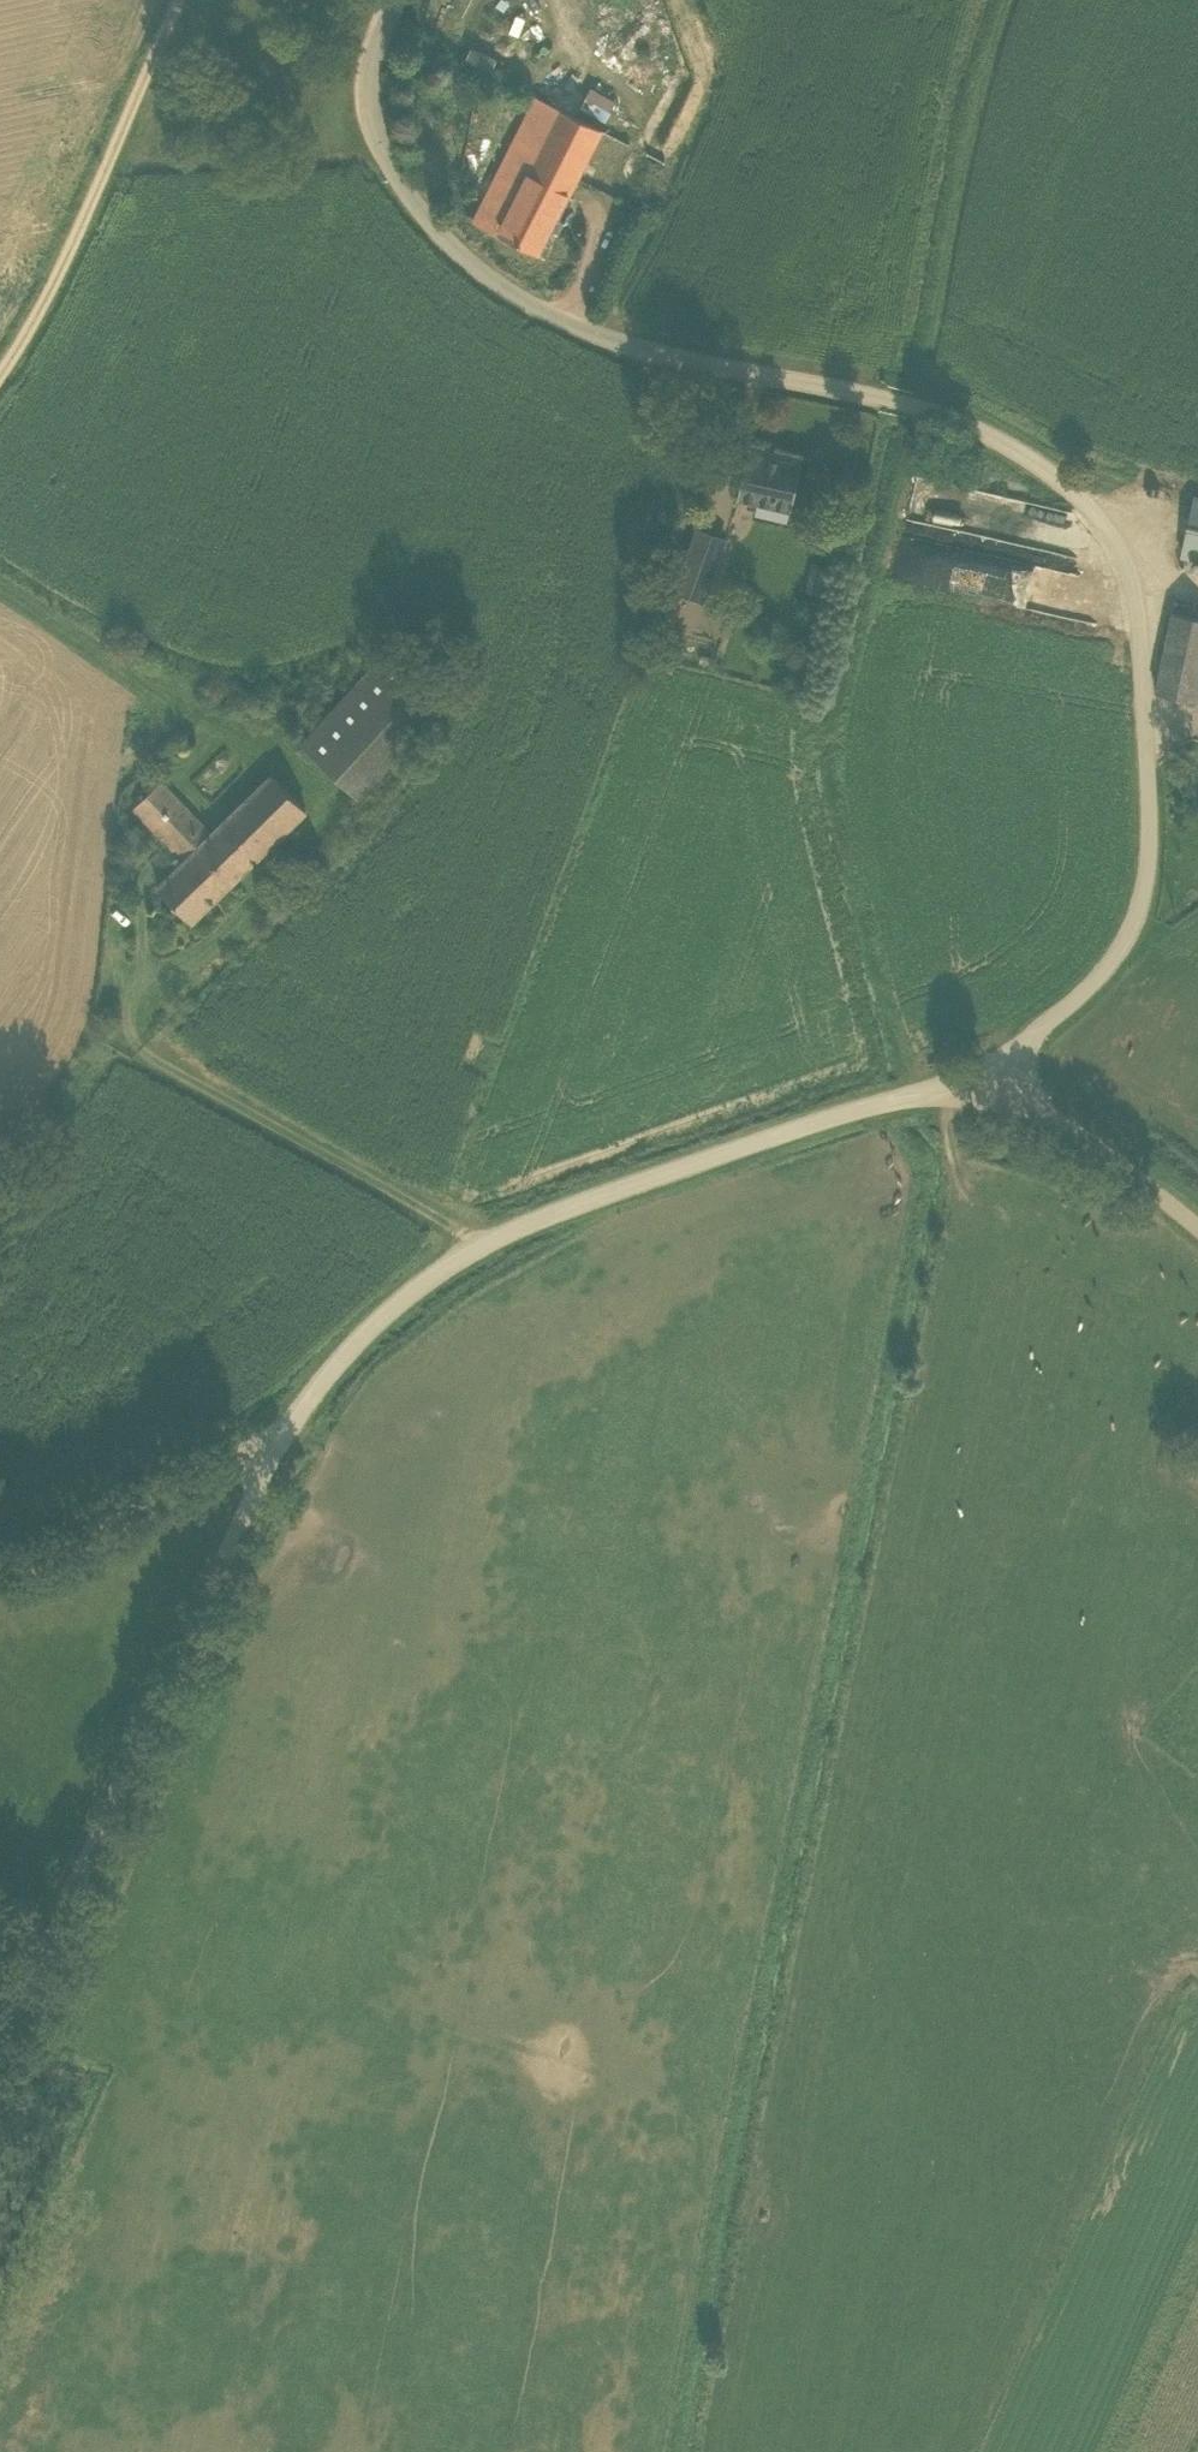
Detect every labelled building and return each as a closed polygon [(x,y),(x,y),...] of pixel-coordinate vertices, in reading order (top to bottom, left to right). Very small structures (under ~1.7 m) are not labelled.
[(471,46),(468,57),(496,66),(499,54),(471,46)] [(467,57),(463,65),(489,76),(493,69),(467,57)] [(591,85),(578,111),(605,125),(618,99),(591,85)] [(536,96),(498,172),(522,184),(498,232),(540,254),(603,130),(536,96)] [(803,463),(782,459),(749,451),(738,498),(792,511),(803,463)] [(913,481),(901,531),(1035,562),(1038,548),(1073,556),(1082,520),(913,481)] [(1195,498),(1183,554),(1197,557),(1197,498),(1195,498)] [(729,538),(697,526),(673,590),(706,602),(729,538)] [(1156,690),(1197,699),(1197,616),(1172,611),(1156,690)] [(300,744),(338,778),(359,798),(446,703),(387,649),(300,744)] [(189,858),(158,887),(192,922),(306,810),(273,775),(212,835),(161,782),(135,807),(175,848),(178,846),(189,858)]
